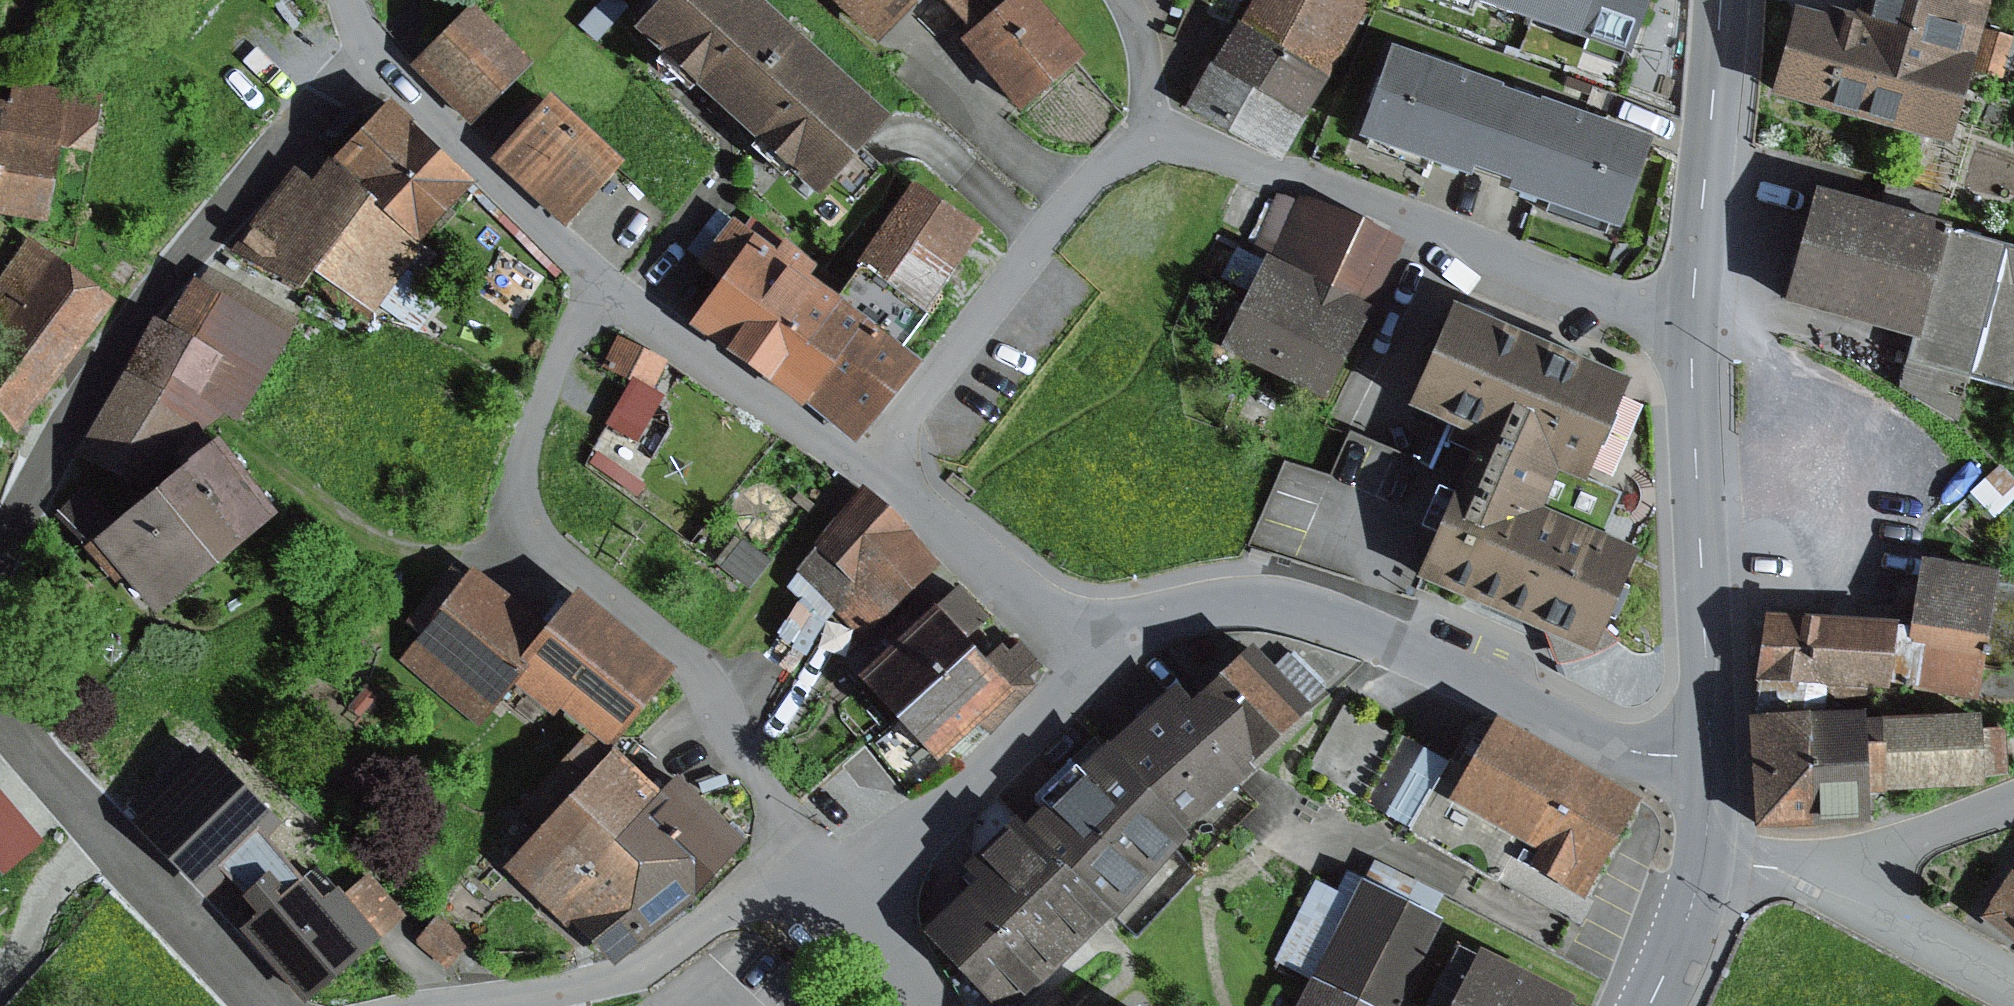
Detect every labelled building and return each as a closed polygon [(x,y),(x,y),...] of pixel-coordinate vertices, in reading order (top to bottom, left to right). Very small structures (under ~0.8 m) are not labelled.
[(425,57),(485,113),(539,56),(480,0),(479,0),(425,57)] [(650,22),(836,191),(909,112),(787,0),(670,0),(650,22)] [(887,40),(929,0),(849,0),(887,40)] [(981,22),(970,33),(1039,105),(1097,50),(1050,0),(961,0),(981,22)] [(1185,108),(1278,161),(1371,0),(1248,0),(1185,108)] [(1624,61),(1645,0),(1449,0),(1624,61)] [(1790,9),(1765,100),(1949,148),(1989,0),(1856,0),(1851,18),(1823,10),(1821,17),(1790,9)] [(1522,96),(1388,47),(1355,140),(1467,179),(1470,171),(1492,178),(1522,96)] [(0,94),(0,205),(61,215),(73,140),(105,145),(114,88),(24,74),(20,97),(0,94)] [(559,88),(505,145),(579,214),(633,157),(559,88)] [(1616,234),(1650,142),(1522,96),(1492,178),(1509,184),(1506,193),(1616,234)] [(311,161),(252,236),(364,324),(484,171),(395,102),(335,179),(311,161)] [(1782,307),(1910,342),(1904,363),(2010,392),(2013,378),(2013,248),(1932,225),(1939,197),(1886,182),(1878,211),(1814,193),(1782,307)] [(859,265),(926,311),(981,230),(913,185),(859,265)] [(1405,236),(1283,185),(1260,240),(1279,248),(1243,336),(1345,378),(1405,236)] [(50,232),(0,293),(0,361),(42,395),(126,293),(50,232)] [(741,233),(685,310),(859,438),(923,357),(904,344),(926,311),(859,265),(835,298),(741,233)] [(305,318),(210,272),(93,450),(159,475),(264,396),(305,318)] [(1626,384),(1446,311),(1405,412),(1473,439),(1552,470),(1585,484),(1626,384)] [(633,379),(613,426),(647,441),(682,360),(628,336),(613,370),(633,379)] [(230,433),(111,528),(175,608),(294,513),(230,433)] [(1552,470),(1473,439),(1414,582),(1490,616),(1552,470)] [(1552,470),(1490,616),(1590,658),(1633,554),(1600,540),(1618,498),(1585,484),(1552,470)] [(937,562),(865,490),(797,572),(865,636),(937,562)] [(769,557),(745,538),(723,567),(748,586),(769,557)] [(1762,617),(1755,712),(1811,711),(1862,709),(1859,691),(1885,695),(1885,687),(1976,703),(1980,672),(1993,673),(2013,672),(2013,579),(1918,562),(1905,630),(1893,630),(1894,626),(1762,617)] [(548,629),(482,578),(420,658),(495,715),(531,669),(622,738),(673,673),(572,594),(548,629)] [(1043,668),(969,588),(881,669),(954,749),(1043,668)] [(1204,672),(1214,680),(1188,705),(1247,768),(1310,710),(1307,707),(1323,690),(1287,653),(1270,670),(1250,648),(1236,661),(1226,651),(1204,672)] [(1188,705),(1173,689),(1103,749),(1180,837),(1253,774),(1247,768),(1188,705)] [(1449,805),(1467,773),(1427,751),(1342,703),(1304,771),(1408,830),(1405,834),(1495,884),(1496,882),(1547,910),(1559,889),(1527,871),(1536,854),(1449,805)] [(1862,709),(1811,711),(1815,821),(1866,819),(1865,796),(1863,723),(1862,709)] [(1811,711),(1755,712),(1760,824),(1815,821),(1811,711)] [(1978,717),(1863,723),(1865,796),(1981,790),(1980,779),(2007,777),(2004,730),(1978,731),(1978,717)] [(1639,803),(1493,722),(1467,773),(1449,805),(1536,854),(1527,871),(1559,889),(1583,902),(1586,898),(1639,803)] [(215,729),(141,804),(227,889),(301,813),(215,729)] [(559,827),(626,754),(600,730),(532,802),(559,827)] [(559,827),(524,865),(634,964),(759,828),(699,773),(684,789),(634,744),(626,754),(559,827)] [(1180,837),(1103,749),(1020,830),(1110,920),(1113,922),(1184,840),(1180,837)] [(0,796),(0,860),(9,874),(52,848),(13,787),(0,796)] [(1020,830),(1014,823),(960,873),(971,886),(919,936),(987,1005),(1021,1005),(1110,920),(1020,830)] [(324,860),(259,921),(323,989),(388,928),(324,860)] [(1975,921),(2013,947),(2013,876),(2008,873),(1975,921)] [(1357,883),(1348,900),(1313,883),(1274,962),(1309,979),(1296,1005),(1398,1005),(1439,922),(1357,883)] [(1457,943),(1425,1005),(1567,1005),(1570,1000),(1457,943)]
